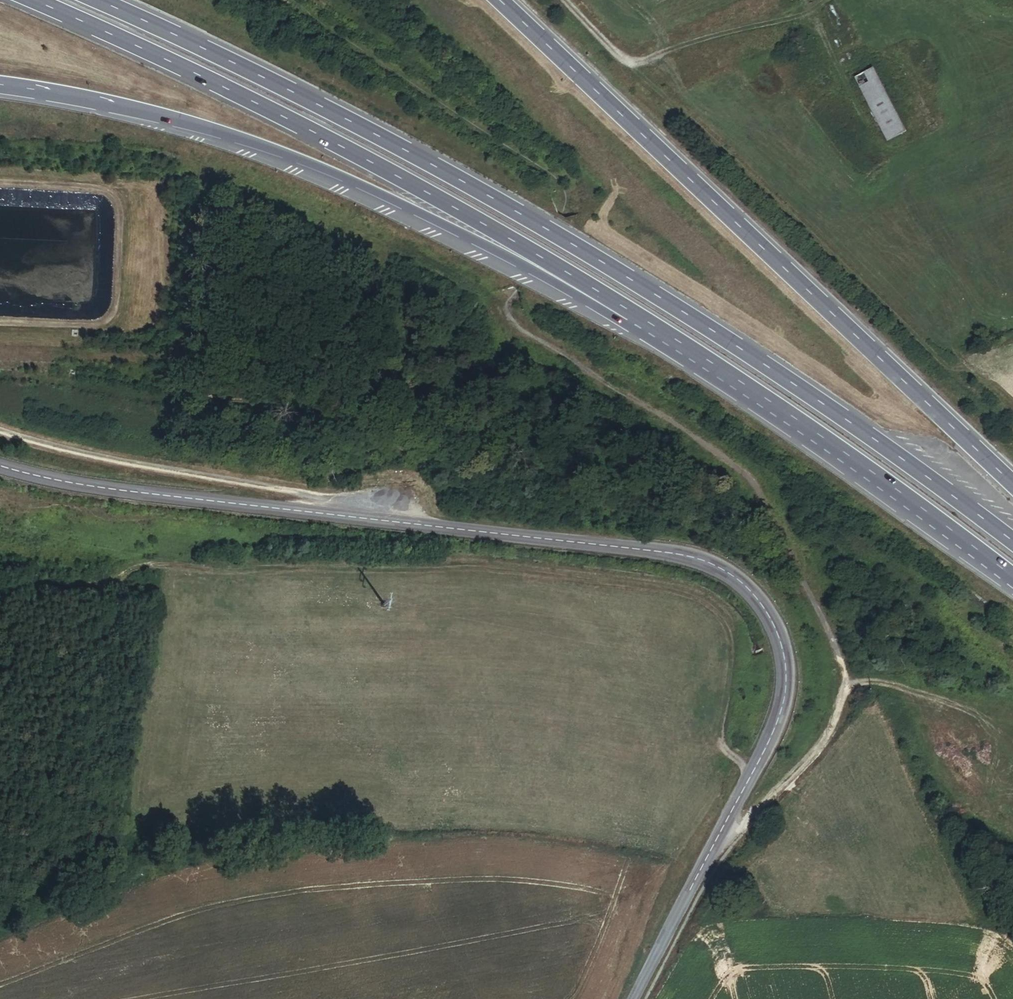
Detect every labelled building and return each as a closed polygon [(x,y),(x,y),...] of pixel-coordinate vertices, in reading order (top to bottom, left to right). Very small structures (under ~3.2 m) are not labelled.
[(905,132),(872,69),(853,79),(885,142),(905,132)]
